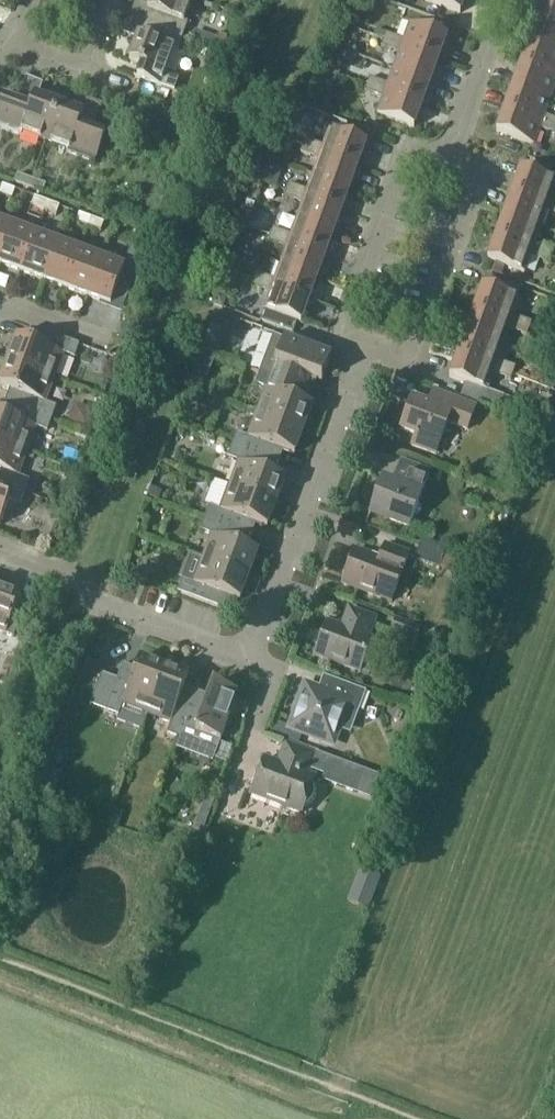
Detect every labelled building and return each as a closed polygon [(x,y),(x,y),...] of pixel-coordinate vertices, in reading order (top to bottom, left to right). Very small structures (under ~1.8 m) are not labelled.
[(159,14),(154,27),(183,37),(188,23),(184,22),(192,0),(152,0),(148,10),(159,14)] [(424,0),(461,13),(466,0),(424,0)] [(539,19),(554,25),(554,0),(545,0),(539,19)] [(539,19),(530,41),(554,50),(554,25),(539,19)] [(405,40),(386,34),(384,39),(439,59),(448,37),(411,23),(405,40)] [(129,61),(153,69),(148,82),(174,92),(179,79),(165,74),(174,50),(178,51),(183,37),(154,27),(150,39),(138,35),(129,61)] [(196,29),(192,39),(207,45),(215,47),(214,48),(223,51),(228,37),(220,34),(218,38),(196,29)] [(382,46),(400,53),(394,69),(431,82),(439,59),(384,39),(382,46)] [(530,41),(522,64),(554,76),(554,50),(530,41)] [(223,51),(214,48),(209,62),(218,65),(223,51)] [(522,64),(514,86),(551,100),(554,90),(554,76),(522,64)] [(388,84),(370,78),(368,85),(423,105),(431,82),(394,69),(388,84)] [(365,91),(384,98),(378,114),(415,127),(423,105),(368,85),(365,91)] [(514,86),(506,109),(554,127),(554,119),(546,116),(551,100),(514,86)] [(32,103),(19,98),(18,101),(0,95),(0,128),(22,136),(23,132),(46,140),(59,104),(35,95),(32,103)] [(70,149),(69,152),(96,162),(106,134),(93,129),(94,125),(81,120),(84,113),(59,104),(46,140),(70,149)] [(506,109),(497,131),(535,145),(541,129),(554,134),(554,127),(506,109)] [(324,146),(306,139),(304,145),(359,165),(367,142),(330,129),(324,146)] [(301,153),(319,159),(314,174),(350,188),(359,165),(304,145),(301,153)] [(522,169),(513,191),(554,206),(554,200),(552,199),(554,191),(554,181),(522,169)] [(18,174),(15,182),(29,188),(32,179),(18,174)] [(307,191),(290,185),(288,190),(342,210),(350,188),(314,174),(307,191)] [(32,179),(29,188),(44,193),(47,185),(32,179)] [(285,198),(303,205),(298,220),(334,233),(342,210),(288,190),(285,198)] [(513,191),(505,214),(542,228),(548,212),(554,215),(554,206),(513,191)] [(36,198),(33,206),(36,207),(34,212),(37,217),(42,219),(45,210),(48,202),(36,198)] [(57,215),(60,207),(48,202),(45,210),(57,215)] [(149,205),(146,214),(159,218),(162,209),(149,205)] [(80,214),(77,222),(89,227),(92,219),(80,214)] [(542,228),(505,214),(497,237),(551,257),(554,249),(537,243),(542,228)] [(102,232),(105,223),(92,219),(89,227),(102,232)] [(292,236),(273,229),(271,235),(326,256),(334,233),(298,220),(292,236)] [(14,226),(0,221),(0,264),(14,226)] [(0,264),(22,272),(36,234),(14,226),(0,264)] [(36,234),(22,272),(44,281),(58,243),(36,234)] [(268,242),(287,249),(281,265),(317,278),(326,256),(271,235),(268,242)] [(489,260),(494,262),(525,273),(531,257),(549,263),(551,257),(497,237),(489,260)] [(58,243),(44,281),(66,289),(81,251),(58,243)] [(124,267),(103,259),(89,297),(112,306),(119,285),(131,289),(146,248),(133,243),(124,267)] [(81,251),(66,289),(89,297),(103,259),(81,251)] [(276,280),(257,273),(254,281),(309,301),(317,278),(281,265),(276,280)] [(216,291),(230,297),(240,273),(226,267),(216,291)] [(484,286),(476,309),(530,329),(533,322),(515,315),(521,300),(519,299),(522,288),(488,275),(484,286)] [(254,281),(252,286),(271,293),(265,310),(261,321),(294,332),(297,322),(301,323),(309,301),(254,281)] [(232,314),(217,309),(212,323),(224,328),(227,328),(232,314)] [(530,329),(476,309),(467,332),(504,345),(510,329),(528,336),(530,329)] [(210,322),(200,348),(215,353),(224,328),(210,322)] [(29,341),(17,337),(8,362),(55,379),(64,354),(75,359),(80,345),(33,328),(29,341)] [(504,345),(467,332),(459,354),(514,374),(516,367),(498,361),(504,345)] [(332,357),(274,335),(260,372),(307,390),(311,377),(322,381),(332,357)] [(215,353),(200,348),(193,370),(207,375),(215,353)] [(507,401),(502,399),(503,396),(487,390),(493,373),(512,380),(514,374),(459,354),(451,377),(465,382),(460,395),(503,412),(507,401)] [(11,390),(6,403),(53,420),(57,407),(46,403),(55,379),(8,362),(0,384),(0,386),(11,390)] [(255,385),(266,389),(257,413),(304,430),(313,406),(302,402),(307,390),(260,372),(255,385)] [(401,429),(416,435),(412,445),(436,454),(448,422),(468,430),(476,407),(451,398),(446,411),(413,398),(401,429)] [(0,414),(0,442),(28,452),(37,428),(48,432),(53,420),(6,403),(1,415),(0,414)] [(248,437),(237,433),(233,446),(279,463),(284,450),(295,455),(304,430),(257,413),(248,437)] [(26,493),(30,481),(19,477),(28,452),(0,442),(0,484),(26,493)] [(228,458),(239,462),(230,486),(277,504),(286,479),(275,475),(279,463),(233,446),(228,458)] [(394,483),(383,479),(371,512),(410,526),(430,473),(401,463),(394,483)] [(210,506),(206,519),(252,536),(257,524),(268,528),(277,504),(230,486),(216,481),(207,505),(210,506)] [(1,527),(10,501),(21,506),(26,493),(0,484),(0,526),(1,527)] [(212,535),(204,558),(203,559),(250,577),(259,553),(248,549),(252,536),(206,519),(201,531),(212,535)] [(421,544),(415,560),(467,578),(472,564),(445,554),(445,553),(421,544)] [(380,560),(355,551),(343,583),(392,601),(409,554),(385,546),(380,560)] [(177,577),(183,580),(178,593),(225,610),(230,597),(241,601),(250,577),(203,559),(204,558),(186,552),(177,577)] [(0,589),(0,632),(15,638),(19,625),(11,622),(21,597),(0,589)] [(329,625),(318,655),(361,672),(373,676),(385,645),(373,640),(368,639),(375,619),(350,610),(343,630),(329,625)] [(389,633),(417,642),(422,627),(395,617),(389,633)] [(89,705),(118,716),(116,720),(139,728),(145,714),(148,714),(165,668),(141,659),(137,670),(124,665),(118,680),(101,673),(89,705)] [(148,714),(172,723),(168,735),(180,739),(198,692),(185,688),(190,676),(165,668),(148,714)] [(300,704),(302,704),(293,728),(334,744),(346,711),(354,714),(360,711),(367,693),(325,677),(320,692),(306,686),(300,704)] [(182,740),(179,746),(203,755),(206,746),(216,750),(219,741),(221,742),(222,742),(239,695),(214,686),(210,697),(198,692),(180,739),(182,740)] [(256,789),(271,795),(268,801),(303,814),(316,778),(310,776),(318,755),(288,744),(282,758),(284,758),(281,766),(267,760),(256,789)] [(318,755),(312,769),(325,774),(323,780),(355,792),(363,772),(318,755)] [(382,875),(360,867),(348,899),(370,908),(382,875)]
